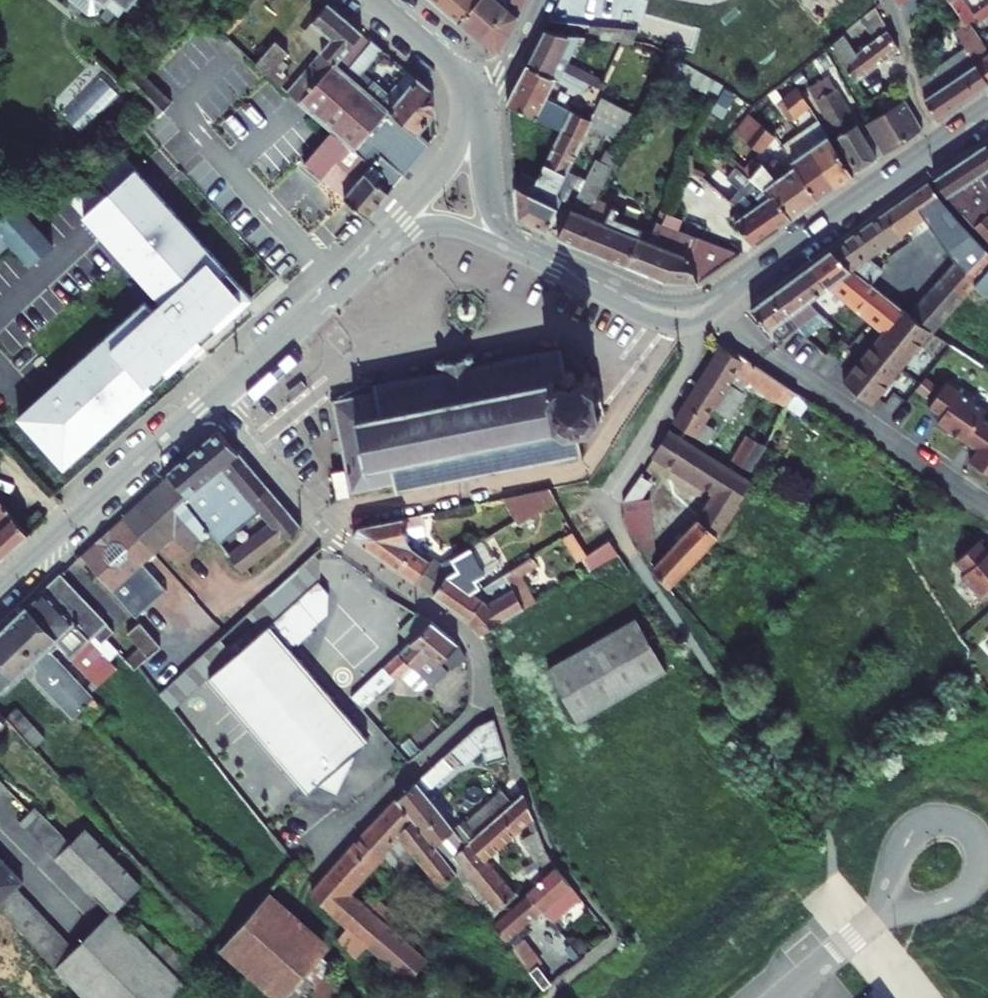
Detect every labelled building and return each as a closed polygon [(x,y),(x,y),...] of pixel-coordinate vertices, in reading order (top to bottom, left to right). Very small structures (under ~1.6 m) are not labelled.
[(104,12),(114,1),(118,5),(123,0),(90,0),(104,12)] [(424,2),(456,28),(479,0),(426,0),(424,2)] [(480,48),(504,4),(507,0),(479,0),(456,28),(480,48)] [(528,0),(507,0),(504,4),(480,48),(488,55),(500,58),(528,0)] [(965,25),(968,23),(974,18),(978,23),(986,18),(987,16),(987,5),(973,15),(962,0),(949,0),(965,25)] [(341,55),(358,35),(323,6),(306,25),(341,55)] [(855,81),(900,48),(887,31),(856,55),(848,42),(866,28),(870,34),(875,30),(877,32),(886,26),(876,8),(831,45),(855,81)] [(968,23),(965,25),(955,31),(965,49),(976,64),(987,83),(987,52),(968,23)] [(332,66),(341,55),(306,25),(297,37),(323,58),(332,66)] [(588,38),(595,39),(596,26),(589,25),(588,38)] [(595,39),(635,43),(638,30),(596,26),(595,39)] [(588,82),(600,88),(604,79),(567,63),(580,37),(566,37),(545,31),(527,66),(554,79),(558,82),(564,71),(588,82)] [(325,137),(324,136),(343,151),(347,154),(352,157),(369,171),(379,158),(402,177),(428,150),(413,136),(362,92),(352,83),(341,74),(368,43),(358,35),(341,55),(332,66),(294,109),(325,137)] [(255,66),(275,83),(295,59),(274,42),(255,66)] [(341,74),(352,83),(378,52),(368,43),(341,74)] [(987,83),(976,64),(965,49),(918,79),(924,99),(937,118),(987,83)] [(663,68),(714,99),(723,85),(670,54),(663,68)] [(285,101),(294,109),(332,66),(323,58),(285,101)] [(147,77),(134,64),(122,78),(158,114),(172,102),(147,77)] [(554,79),(527,66),(508,105),(561,131),(570,111),(544,99),(554,79)] [(588,82),(564,71),(558,82),(578,91),(579,88),(584,91),(588,82)] [(858,172),(877,159),(829,77),(809,88),(858,172)] [(370,84),(362,92),(413,136),(429,119),(424,92),(414,83),(402,96),(392,88),(385,96),(370,84)] [(783,98),(796,117),(809,105),(797,85),(783,98)] [(92,94),(66,120),(77,131),(104,106),(92,94)] [(591,123),(614,135),(627,110),(602,98),(591,121),(591,123)] [(885,154),(923,129),(905,100),(867,123),(885,154)] [(614,135),(625,141),(638,116),(627,110),(614,135)] [(518,218),(546,231),(561,199),(557,193),(568,170),(591,123),(591,121),(570,111),(561,131),(531,192),(516,186),(518,218)] [(750,113),(736,132),(761,153),(775,136),(750,113)] [(810,149),(835,188),(853,175),(819,121),(799,134),(810,149)] [(795,166),(818,200),(835,188),(810,149),(799,134),(782,146),(795,166)] [(327,170),(343,151),(324,136),(296,169),(341,206),(362,224),(402,177),(379,158),(369,171),(350,193),(327,170)] [(934,178),(946,196),(973,227),(987,214),(987,146),(986,144),(934,178)] [(144,179),(114,146),(64,195),(92,226),(159,301),(151,308),(143,300),(57,377),(63,384),(58,388),(54,383),(18,417),(63,468),(92,442),(87,437),(102,423),(106,429),(152,387),(148,382),(167,365),(172,370),(252,298),(240,285),(235,290),(222,276),(227,271),(196,236),(191,241),(170,218),(175,213),(144,179)] [(586,180),(573,205),(588,212),(594,199),(617,156),(608,152),(603,162),(597,159),(586,180)] [(352,157),(347,154),(333,170),(338,174),(352,157)] [(774,194),(791,219),(818,200),(795,166),(786,172),(777,160),(763,164),(761,163),(760,165),(754,159),(743,172),(763,188),(771,196),(774,194)] [(754,245),(791,219),(774,194),(771,196),(763,188),(743,172),(736,167),(727,177),(740,189),(730,201),(740,209),(730,219),(735,220),(754,245)] [(561,199),(573,205),(586,180),(568,170),(557,193),(561,199)] [(941,237),(939,240),(959,259),(930,292),(952,311),(974,285),(987,270),(987,250),(976,239),(942,201),(929,181),(908,196),(921,215),(941,237)] [(908,196),(895,205),(909,224),(921,215),(908,196)] [(13,237),(34,258),(53,239),(37,222),(12,197),(0,208),(0,249),(13,237)] [(625,265),(637,237),(649,242),(652,234),(615,218),(619,210),(594,199),(588,212),(573,205),(558,236),(580,246),(625,265)] [(895,205),(832,250),(849,266),(902,309),(903,309),(909,302),(898,294),(901,290),(890,281),(894,275),(883,267),(881,269),(864,256),(909,224),(895,205)] [(698,282),(739,255),(679,231),(684,220),(667,213),(663,224),(657,222),(652,234),(649,242),(655,245),(644,272),(664,281),(698,282)] [(973,227),(987,242),(987,214),(973,227)] [(637,237),(625,265),(644,272),(655,245),(649,242),(637,237)] [(832,250),(811,265),(826,282),(831,281),(832,285),(873,320),(885,330),(902,309),(849,266),(832,250)] [(805,338),(828,321),(808,299),(818,292),(819,294),(826,289),(826,282),(811,265),(769,296),(785,316),(796,329),(805,338)] [(974,285),(987,295),(987,270),(974,285)] [(919,304),(941,323),(952,311),(930,292),(919,304)] [(769,296),(751,308),(768,328),(769,328),(785,316),(769,296)] [(919,304),(909,315),(931,331),(932,333),(941,323),(919,304)] [(872,404),(931,331),(909,315),(903,309),(902,309),(885,330),(843,381),(872,404)] [(785,316),(769,328),(779,341),(796,329),(785,316)] [(740,392),(747,381),(787,407),(797,393),(737,352),(734,355),(722,347),(675,423),(696,436),(705,422),(714,408),(730,418),(745,394),(740,392)] [(384,500),(572,464),(568,441),(574,440),(578,433),(577,427),(584,425),(585,430),(590,430),(589,425),(594,424),(587,385),(582,386),(581,381),(576,382),(577,386),(570,388),(568,383),(562,379),(557,380),(552,357),(462,374),(461,371),(462,371),(463,369),(462,366),(461,364),(457,364),(455,366),(433,370),(432,369),(430,369),(427,369),(426,372),(426,374),(426,375),(429,377),(430,381),(364,393),(365,398),(320,407),(334,480),(338,504),(383,495),(384,500)] [(936,422),(964,441),(978,421),(982,415),(986,409),(946,381),(928,406),(941,415),(936,422)] [(797,393),(787,407),(800,416),(810,402),(797,393)] [(964,441),(976,449),(968,459),(987,472),(987,419),(982,415),(978,421),(964,441)] [(705,422),(696,436),(707,443),(716,429),(705,422)] [(757,463),(769,440),(750,429),(734,461),(752,472),(757,463)] [(219,430),(170,472),(173,478),(211,531),(221,544),(262,513),(271,526),(231,557),(242,571),(300,526),(219,430)] [(745,494),(751,483),(670,431),(655,453),(715,492),(738,506),(745,494)] [(780,448),(769,440),(757,463),(768,469),(780,448)] [(623,502),(643,500),(653,484),(640,475),(623,502)] [(123,518),(155,554),(175,535),(190,551),(211,531),(173,478),(152,497),(150,494),(123,518)] [(338,505),(338,504),(334,480),(319,483),(324,507),(338,505)] [(754,501),(761,489),(751,483),(745,494),(754,501)] [(715,492),(704,511),(727,522),(738,506),(715,492)] [(500,506),(513,525),(516,530),(558,512),(552,502),(548,496),(500,506)] [(643,500),(623,502),(625,522),(638,542),(651,541),(646,500),(643,500)] [(28,534),(0,502),(0,560),(28,534)] [(700,519),(653,568),(668,587),(718,535),(727,522),(704,511),(700,519)] [(95,543),(126,580),(128,582),(146,566),(144,564),(155,554),(123,518),(95,543)] [(410,546),(403,522),(354,531),(350,542),(437,600),(449,581),(455,577),(410,546)] [(609,540),(581,558),(589,571),(617,553),(609,540)] [(653,559),(651,541),(638,542),(650,562),(653,559)] [(987,597),(987,552),(979,541),(956,561),(966,572),(962,575),(984,600),(987,597)] [(113,593),(126,580),(95,543),(82,556),(113,593)] [(266,601),(249,616),(262,631),(270,624),(321,579),(324,560),(319,554),(286,583),(297,595),(276,613),(266,601)] [(472,624),(483,641),(545,607),(530,582),(541,575),(536,567),(483,599),(490,604),(472,624)] [(449,581),(437,600),(472,624),(490,604),(483,599),(465,587),(476,581),(469,569),(455,577),(449,581)] [(113,631),(61,575),(6,626),(83,710),(92,719),(104,708),(58,660),(65,653),(98,687),(122,664),(102,642),(113,631)] [(286,583),(266,601),(276,613),(297,595),(286,583)] [(397,631),(408,643),(430,622),(416,614),(397,631)] [(419,680),(434,666),(455,646),(430,622),(408,643),(352,697),(360,705),(405,665),(419,680)] [(160,647),(140,623),(128,633),(148,657),(160,647)] [(370,738),(270,624),(262,631),(235,655),(210,677),(310,791),(320,781),(339,790),(354,752),(370,738)] [(661,675),(627,625),(543,680),(577,732),(661,675)] [(6,626),(0,632),(0,693),(0,694),(32,663),(37,668),(37,678),(74,718),(83,710),(6,626)] [(222,640),(162,693),(174,708),(210,677),(235,655),(222,640)] [(438,671),(434,666),(419,680),(423,685),(438,671)] [(486,766),(505,760),(492,723),(477,729),(454,749),(466,764),(467,765),(481,754),(486,766)] [(444,768),(438,760),(392,801),(441,863),(450,855),(489,821),(479,810),(461,825),(457,820),(448,829),(418,791),(444,768)] [(489,821),(507,805),(498,794),(479,810),(489,821)] [(489,821),(450,855),(441,863),(453,879),(456,882),(465,874),(493,906),(505,896),(507,899),(511,895),(481,860),(529,820),(519,795),(507,805),(489,821)] [(392,801),(305,898),(340,930),(329,942),(351,962),(362,949),(402,985),(422,963),(386,932),(394,924),(363,897),(356,905),(344,894),(378,856),(385,863),(404,847),(439,889),(453,879),(441,863),(392,801)] [(183,986),(103,904),(129,880),(74,822),(59,836),(52,828),(44,834),(27,816),(22,821),(40,839),(37,841),(85,894),(32,948),(81,997),(172,997),(183,986)] [(16,882),(0,865),(0,898),(16,882)] [(557,871),(528,896),(542,912),(554,927),(582,903),(557,871)] [(265,893),(216,949),(273,997),(280,997),(326,947),(265,893)] [(528,896),(493,926),(544,990),(551,985),(538,968),(540,966),(519,940),(528,934),(523,929),(542,912),(528,896)]
